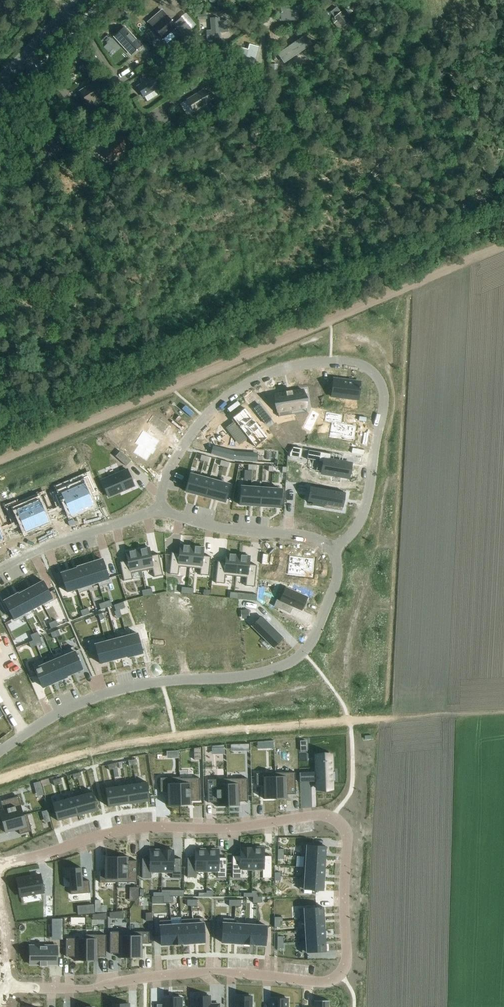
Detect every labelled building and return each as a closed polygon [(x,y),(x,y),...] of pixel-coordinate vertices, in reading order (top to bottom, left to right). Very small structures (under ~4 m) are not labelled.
[(298,12),(305,12),(305,7),(281,7),(281,20),(298,20),(298,12)] [(163,40),(176,28),(162,11),(148,22),(163,40)] [(343,34),(352,26),(345,18),(348,15),(344,11),(341,13),(335,18),(337,21),(334,24),(343,34)] [(228,34),(227,21),(219,22),(219,19),(211,19),(211,32),(206,32),(207,41),(221,40),(220,34),(228,34)] [(131,55),(141,46),(124,28),(115,37),(131,55)] [(278,54),(283,61),(306,46),(301,38),(278,54)] [(240,49),(236,64),(252,69),(258,48),(250,45),(248,51),(240,49)] [(228,66),(234,60),(230,56),(224,62),(228,66)] [(145,78),(143,78),(141,80),(141,81),(142,84),(137,87),(143,97),(159,88),(153,77),(146,81),(145,78)] [(88,104),(105,94),(97,81),(92,84),(91,84),(87,87),(80,92),(88,104)] [(210,100),(213,98),(210,92),(206,95),(204,91),(187,100),(194,112),(210,102),(210,100)] [(61,145),(67,140),(63,134),(48,145),(55,155),(64,149),(61,145)] [(111,163),(130,144),(121,135),(102,154),(111,163)] [(333,380),(330,398),(357,402),(360,385),(333,380)] [(285,392),(275,394),(278,412),(279,412),(280,416),(291,414),(291,410),(305,408),(303,390),(292,391),(292,390),(285,391),(285,392)] [(262,420),(268,415),(259,405),(254,409),(262,420)] [(247,436),(254,446),(267,437),(245,407),(232,417),(239,426),(233,431),(240,441),(247,436)] [(326,412),(324,422),(332,423),(329,438),(330,438),(330,436),(344,438),(343,440),(346,441),(346,438),(354,440),(356,426),(341,423),(342,415),(326,412)] [(172,428),(170,427),(154,415),(148,423),(164,435),(170,427),(171,428),(172,428)] [(156,450),(155,448),(160,441),(144,430),(135,443),(138,445),(133,452),(146,461),(151,454),(153,455),(156,450)] [(234,460),(235,453),(213,447),(211,454),(233,460),(234,460)] [(300,459),(302,449),(293,447),(290,453),(289,457),(300,459)] [(349,477),(351,464),(330,460),(331,454),(308,450),(306,460),(323,463),(321,473),(349,477)] [(126,466),(131,461),(121,452),(117,457),(126,466)] [(244,453),(243,461),(256,462),(257,454),(244,453)] [(119,492),(134,486),(127,470),(107,478),(108,478),(102,481),(104,485),(103,485),(106,491),(109,497),(119,492)] [(185,491),(195,494),(200,477),(189,474),(185,491)] [(195,494),(205,497),(210,479),(200,477),(195,494)] [(205,497),(215,500),(220,482),(210,479),(205,497)] [(89,481),(72,488),(82,510),(93,506),(88,495),(94,493),(89,481)] [(220,482),(215,500),(225,502),(230,485),(220,482)] [(239,505),(250,506),(251,487),(240,487),(239,505)] [(250,506),(260,506),(261,488),(251,487),(250,506)] [(72,488),(55,495),(60,507),(66,505),(71,515),(82,510),(72,488)] [(260,506),(270,507),(271,489),(261,488),(260,506)] [(342,508),(345,493),(314,488),(311,505),(320,507),(320,504),(342,508)] [(271,489),(270,507),(281,508),(282,490),(271,489)] [(44,498),(27,505),(37,527),(48,523),(43,512),(49,510),(44,498)] [(27,505),(10,512),(16,524),(21,522),(26,532),(37,527),(27,505)] [(190,568),(192,546),(180,545),(179,553),(171,552),(169,572),(179,573),(179,567),(190,568)] [(204,547),(192,546),(190,568),(200,569),(200,575),(209,576),(211,556),(203,556),(204,547)] [(149,547),(137,550),(142,571),(152,569),(153,575),(162,573),(159,554),(151,556),(149,547)] [(142,571),(137,550),(126,552),(127,561),(120,562),(124,581),(133,579),(131,573),(142,571)] [(236,577),(238,555),(226,554),(225,562),(217,561),(215,581),(225,581),(225,576),(236,577)] [(250,556),(238,555),(236,577),(246,578),(246,584),(255,585),(257,565),(249,564),(250,556)] [(305,576),(313,577),(313,572),(314,559),(289,556),(287,574),(305,576)] [(98,582),(99,587),(110,583),(103,560),(92,564),(98,582)] [(88,586),(98,582),(92,564),(82,567),(88,586)] [(90,590),(88,586),(82,567),(72,570),(78,589),(77,589),(79,593),(90,590)] [(67,592),(77,589),(78,589),(72,570),(61,573),(67,592)] [(43,604),(42,604),(43,606),(54,600),(43,581),(33,586),(43,604)] [(33,586),(24,592),(33,609),(42,604),(43,604),(33,586)] [(24,614),(33,609),(24,592),(14,597),(24,614)] [(257,595),(238,593),(237,599),(257,601),(257,595)] [(283,593),(278,607),(272,605),(270,611),(283,617),(285,610),(300,616),(306,602),(283,593)] [(24,614),(14,597),(4,602),(15,622),(25,616),(24,614)] [(251,626),(273,647),(282,638),(261,616),(251,626)] [(127,636),(132,655),(142,652),(137,633),(127,636)] [(121,658),(132,655),(127,636),(116,639),(121,658)] [(100,664),(111,661),(106,642),(105,637),(88,642),(91,653),(96,652),(100,664)] [(111,661),(121,658),(116,639),(106,642),(111,661)] [(64,654),(72,674),(83,669),(73,647),(62,652),(63,654),(64,654)] [(62,678),(72,674),(64,654),(63,654),(54,658),(62,678)] [(52,682),(62,678),(54,658),(44,662),(52,682)] [(42,687),(52,682),(44,662),(43,660),(32,664),(42,687)] [(317,772),(299,773),(300,782),(317,782),(318,789),(332,789),(331,781),(335,781),(335,771),(331,771),(331,761),(325,761),(325,760),(322,761),(317,761),(317,772)] [(275,773),(275,799),(287,799),(287,795),(296,794),(295,772),(275,773)] [(264,799),(275,799),(275,773),(256,773),(256,785),(264,785),(264,799)] [(168,806),(180,806),(179,778),(179,777),(160,778),(160,792),(168,792),(168,806)] [(179,778),(180,806),(191,805),(191,801),(200,801),(199,778),(179,778)] [(227,779),(228,806),(239,806),(239,802),(248,801),(247,778),(227,779)] [(217,806),(228,806),(227,779),(207,779),(208,803),(216,802),(217,806)] [(136,784),(139,802),(149,800),(147,782),(136,784)] [(136,784),(126,786),(129,804),(139,802),(136,784)] [(126,786),(116,787),(118,805),(129,804),(126,786)] [(116,787),(105,789),(108,807),(118,805),(116,787)] [(87,812),(98,810),(93,792),(83,795),(87,812)] [(83,795),(73,798),(77,815),(87,812),(83,795)] [(0,811),(0,822),(22,816),(17,797),(0,802),(0,807),(1,811),(0,811)] [(73,798),(62,800),(67,818),(77,815),(73,798)] [(57,821),(67,818),(62,800),(52,803),(57,821)] [(22,816),(0,822),(3,833),(16,830),(18,835),(30,832),(25,815),(22,816)] [(303,856),(325,858),(326,846),(302,845),(301,857),(303,857),(303,856)] [(241,870),(252,870),(252,867),(252,847),(240,847),(240,856),(232,856),(232,878),(241,878),(241,870)] [(252,867),(252,870),(262,870),(262,878),(271,878),(271,856),(264,856),(264,848),(252,847),(252,867)] [(196,871),(207,871),(207,856),(207,849),(195,849),(195,858),(187,858),(187,877),(196,877),(196,871)] [(207,856),(207,871),(217,871),(217,877),(226,877),(226,858),(218,858),(218,849),(207,849),(207,856)] [(151,872),(161,872),(161,850),(150,850),(150,858),(142,858),(142,878),(151,878),(151,872)] [(161,850),(161,872),(172,872),(172,878),(181,878),(181,859),(173,859),(173,850),(161,850)] [(325,858),(303,856),(303,857),(303,858),(303,867),(324,869),(325,869),(325,858)] [(100,871),(100,883),(117,883),(117,880),(117,857),(105,857),(105,871),(100,871)] [(117,857),(117,880),(136,880),(136,861),(128,861),(128,857),(117,857)] [(79,867),(62,868),(63,877),(68,877),(68,890),(87,889),(86,880),(80,880),(79,867)] [(324,879),(325,869),(324,869),(303,867),(303,868),(302,878),(319,879),(324,880),(324,879)] [(43,892),(40,875),(17,879),(20,896),(43,892)] [(302,878),(300,878),(300,879),(299,889),(323,891),(324,880),(319,879),(302,878)] [(101,900),(95,900),(95,912),(106,912),(106,905),(101,905),(101,900)] [(86,915),(92,914),(95,914),(95,912),(95,904),(85,905),(86,915)] [(319,918),(324,918),(323,907),(299,909),(300,918),(300,920),(304,920),(304,919),(319,918)] [(192,919),(194,943),(205,942),(203,918),(194,919),(192,919)] [(221,943),(232,943),(233,935),(234,924),(234,919),(233,919),(223,918),(221,943)] [(324,919),(324,918),(319,918),(304,919),(304,920),(305,929),(305,930),(323,929),(325,929),(324,919)] [(62,936),(62,919),(53,919),(53,936),(62,936)] [(183,944),(194,943),(192,919),(183,919),(181,919),(181,924),(183,944)] [(161,945),(172,945),(170,925),(171,925),(171,920),(159,921),(161,945)] [(172,944),(183,944),(181,924),(172,925),(171,925),(170,925),(172,945),(172,944)] [(233,943),(243,944),(244,940),(245,924),(244,924),(234,924),(233,935),(232,943),(233,943)] [(244,944),(254,945),(254,944),(256,925),(254,925),(245,924),(244,940),(243,944),(244,944)] [(254,944),(254,945),(265,945),(267,926),(256,925),(254,944)] [(325,940),(325,929),(323,929),(305,930),(306,940),(306,941),(325,940)] [(130,935),(130,958),(142,958),(142,944),(147,944),(147,932),(130,932),(130,935)] [(110,935),(110,954),(119,954),(119,958),(130,958),(130,935),(110,935)] [(69,938),(69,950),(74,950),(74,964),(86,964),(86,938),(69,938)] [(86,938),(86,964),(98,964),(98,950),(103,950),(103,938),(86,938)] [(306,941),(301,941),(302,953),(326,951),(325,940),(306,941)] [(57,946),(30,946),(30,964),(40,964),(40,966),(47,966),(47,964),(57,964),(57,946)] [(194,1006),(219,1006),(219,1004),(210,1004),(210,996),(194,996),(194,1006)] [(236,1006),(251,1006),(252,997),(236,997),(236,1006)] [(157,1006),(182,1006),(182,998),(164,998),(164,1004),(157,1005),(157,1006)] [(287,999),(271,999),(271,1006),(287,1006),(287,999)]
